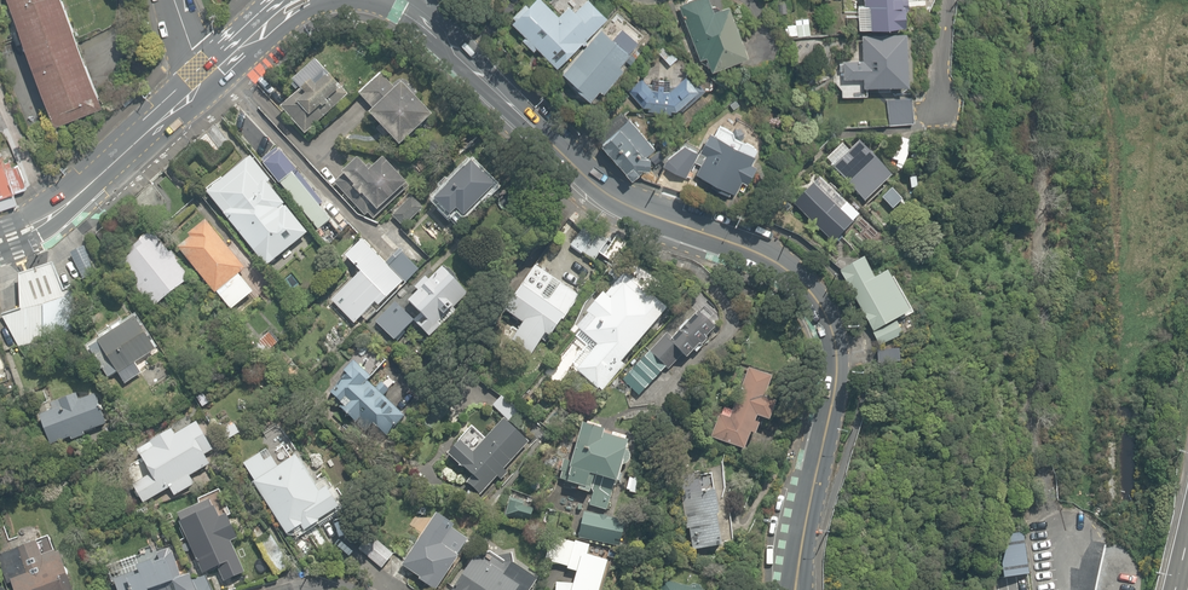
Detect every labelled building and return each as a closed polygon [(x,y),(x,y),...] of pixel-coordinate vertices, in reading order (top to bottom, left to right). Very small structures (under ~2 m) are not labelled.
[(62,0),(8,0),(53,126),(100,107),(62,0)] [(586,0),(581,0),(572,9),(566,3),(555,14),(541,0),(529,0),(507,20),(550,67),(602,19),(586,0)] [(727,4),(713,9),(709,0),(678,0),(676,1),(698,57),(705,56),(709,69),(748,57),(727,4)] [(845,4),(845,17),(853,17),(853,30),(899,29),(899,0),(858,0),(858,3),(845,4)] [(610,35),(596,28),(556,73),(591,101),(622,68),(619,63),(635,43),(615,26),(610,35)] [(860,60),(840,61),(841,78),(860,77),(861,86),(904,85),(902,33),(859,35),(860,60)] [(305,134),(348,94),(315,58),(291,80),(294,82),(291,84),(296,90),(299,87),(300,89),(280,106),(305,134)] [(669,61),(633,92),(658,121),(693,90),(669,61)] [(372,109),(368,112),(380,125),(376,128),(384,138),(388,134),(399,145),(432,114),(401,81),(394,88),(380,72),(358,93),(372,109)] [(915,98),(839,102),(840,127),(916,123),(915,98)] [(655,147),(630,108),(590,139),(630,180),(655,147)] [(215,123),(193,141),(212,164),(234,146),(215,123)] [(763,147),(715,123),(689,171),(737,198),(763,147)] [(893,177),(861,142),(834,167),(866,204),(893,177)] [(264,162),(262,163),(279,183),(318,229),(330,219),(319,205),(322,202),(280,149),(279,150),(276,147),(262,159),(264,162)] [(366,166),(357,157),(341,172),(343,173),(334,182),(364,216),(367,213),(373,219),(409,186),(382,156),(372,166),(369,163),(366,166)] [(18,203),(15,193),(27,188),(19,165),(6,169),(2,157),(0,157),(0,209),(18,203)] [(254,158),(206,196),(264,272),(308,235),(254,158)] [(495,185),(471,161),(433,198),(449,215),(456,208),(463,216),(495,185)] [(860,216),(821,175),(791,205),(833,246),(860,216)] [(403,227),(423,207),(411,196),(392,216),(403,227)] [(171,241),(232,309),(254,289),(239,272),(251,262),(205,211),(171,241)] [(607,239),(585,223),(568,245),(590,262),(607,239)] [(149,225),(111,255),(151,306),(189,276),(149,225)] [(378,305),(403,281),(385,263),(362,239),(345,255),(360,271),(331,300),(354,323),(361,315),(367,321),(377,311),(371,306),(375,302),(378,305)] [(400,248),(385,263),(403,281),(405,283),(419,268),(402,252),(403,251),(400,248)] [(864,257),(840,271),(873,331),(909,311),(887,270),(875,277),(864,257)] [(579,296),(535,265),(503,309),(523,322),(511,340),(532,354),(545,333),(550,336),(579,296)] [(14,278),(18,310),(0,317),(0,319),(12,347),(67,332),(69,288),(57,291),(49,266),(14,278)] [(671,310),(624,271),(572,326),(621,364),(671,310)] [(620,376),(639,395),(681,350),(688,357),(717,326),(690,301),(620,376)] [(90,342),(109,375),(116,370),(123,382),(142,372),(135,360),(154,349),(134,315),(90,342)] [(911,331),(906,320),(895,326),(894,323),(871,335),(877,348),(911,331)] [(374,440),(402,413),(369,378),(387,361),(370,343),(323,386),(374,440)] [(897,350),(873,350),(873,363),(897,364),(897,350)] [(784,371),(760,364),(741,409),(727,406),(718,437),(757,450),(771,417),(781,420),(788,400),(776,394),(784,371)] [(94,383),(33,407),(47,443),(108,419),(94,383)] [(193,414),(132,447),(140,462),(125,470),(142,501),(168,486),(174,496),(194,485),(189,475),(209,464),(203,453),(211,448),(193,414)] [(527,439),(502,418),(484,440),(475,436),(455,439),(445,456),(471,476),(463,482),(478,496),(527,439)] [(575,423),(566,481),(577,483),(576,489),(588,491),(589,487),(591,474),(619,478),(627,431),(575,423)] [(333,508),(300,454),(283,465),(272,447),(246,464),(294,535),(333,508)] [(715,471),(685,475),(694,536),(724,532),(715,471)] [(583,524),(617,530),(619,516),(608,514),(612,489),(591,485),(590,487),(583,524)] [(229,541),(241,535),(232,516),(224,520),(209,487),(194,494),(197,502),(172,513),(201,575),(216,568),(224,585),(245,575),(229,541)] [(432,512),(393,562),(430,589),(432,589),(470,541),(432,512)] [(1022,533),(995,537),(1002,578),(1029,574),(1022,533)] [(576,569),(572,582),(555,579),(552,589),(597,589),(606,560),(585,553),(588,543),(560,535),(552,562),(576,569)] [(392,552),(372,536),(360,550),(380,567),(392,552)] [(10,578),(14,589),(72,589),(57,547),(42,552),(37,537),(0,550),(0,570),(4,580),(10,578)] [(189,570),(183,572),(174,546),(155,552),(150,540),(102,557),(114,589),(196,589),(189,570)] [(538,578),(520,565),(509,579),(477,555),(452,589),(529,589),(538,578)] [(646,589),(702,589),(702,588),(649,575),(646,589)]
